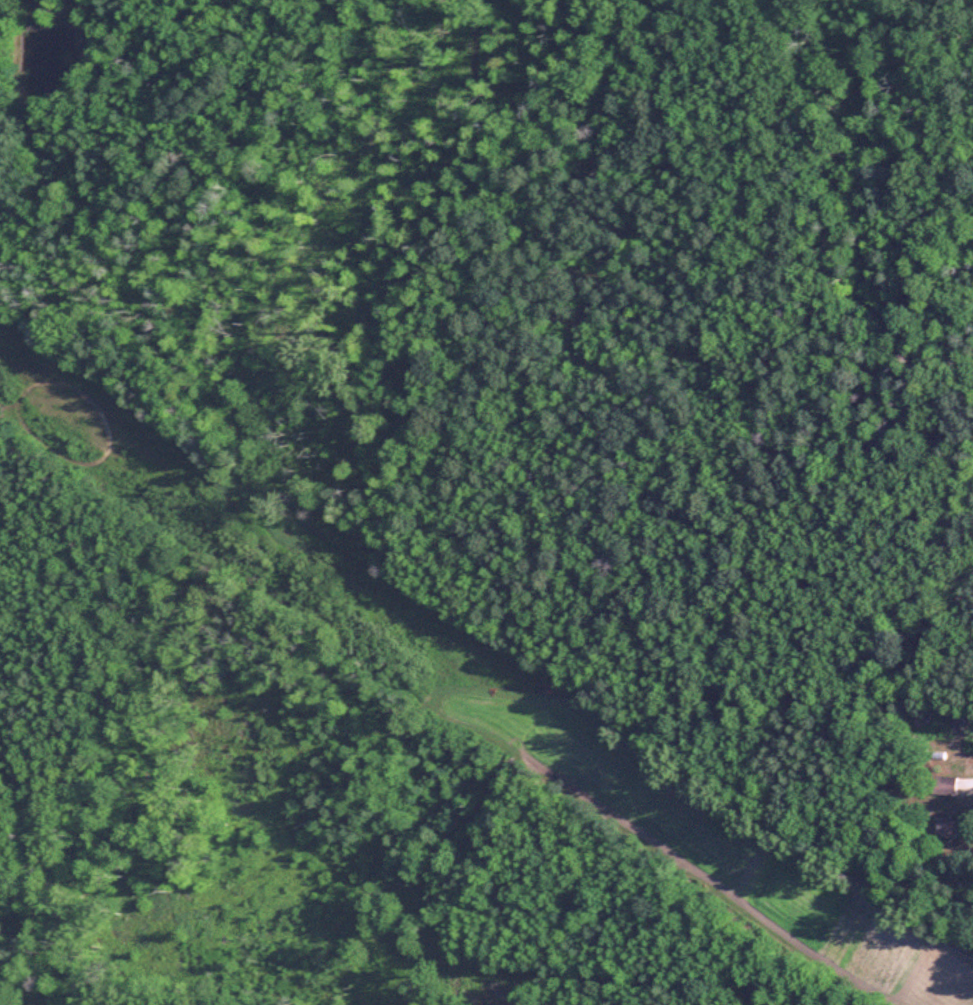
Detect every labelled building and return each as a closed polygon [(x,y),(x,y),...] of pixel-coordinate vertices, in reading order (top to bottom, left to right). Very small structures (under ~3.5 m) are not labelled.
[(957,796),(957,778),(929,778),(929,796),(957,796)] [(923,834),(955,841),(960,822),(932,816),(930,825),(925,823),(923,834)]
